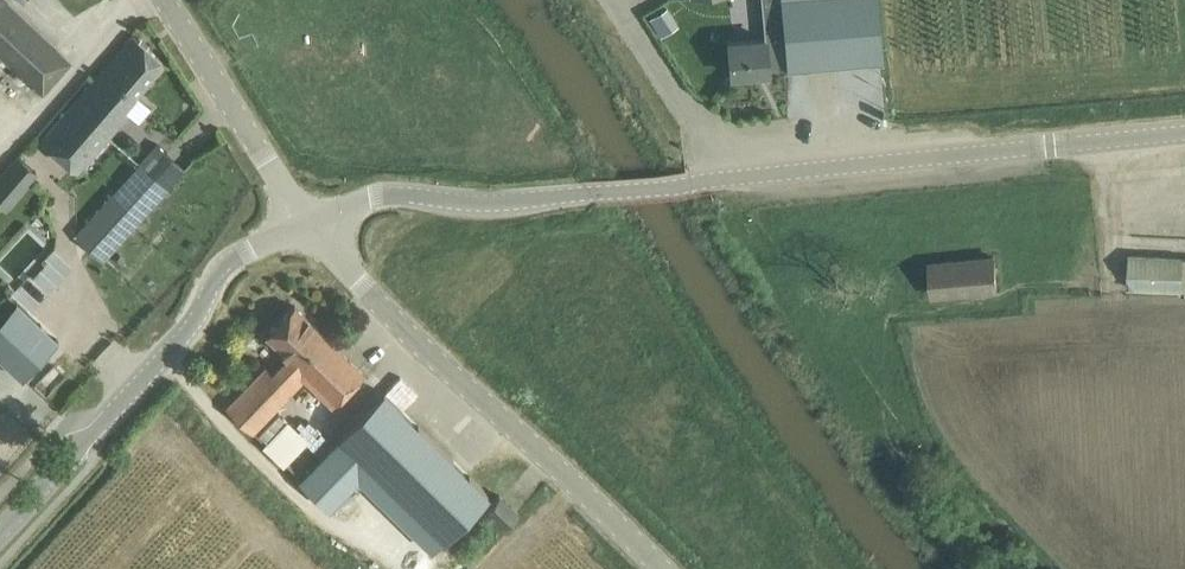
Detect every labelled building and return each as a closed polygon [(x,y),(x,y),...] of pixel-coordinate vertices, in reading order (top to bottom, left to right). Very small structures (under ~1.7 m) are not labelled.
[(3,0),(0,0),(0,56),(38,92),(67,62),(3,0)] [(788,67),(780,0),(761,0),(765,37),(728,41),(732,74),(769,70),(769,69),(788,67)] [(788,67),(882,58),(877,0),(780,0),(788,67)] [(660,11),(650,18),(661,35),(671,28),(660,11)] [(118,53),(43,138),(79,170),(113,130),(129,113),(139,121),(151,107),(136,93),(164,61),(134,35),(118,53)] [(19,155),(6,170),(26,187),(38,172),(19,155)] [(103,258),(169,186),(141,161),(76,234),(103,258)] [(1181,256),(1132,254),(1130,286),(1180,288),(1181,256)] [(997,287),(997,280),(994,256),(930,263),(933,293),(997,287)] [(16,300),(0,318),(0,356),(22,377),(58,339),(16,300)] [(305,377),(333,405),(364,372),(294,304),(266,334),(289,356),(273,372),(266,366),(226,407),(252,431),(305,377)] [(341,437),(301,479),(314,491),(329,507),(358,478),(431,548),(445,535),(487,492),(384,391),(340,436),(341,437)] [(506,524),(518,511),(500,494),(488,507),(506,524)]
